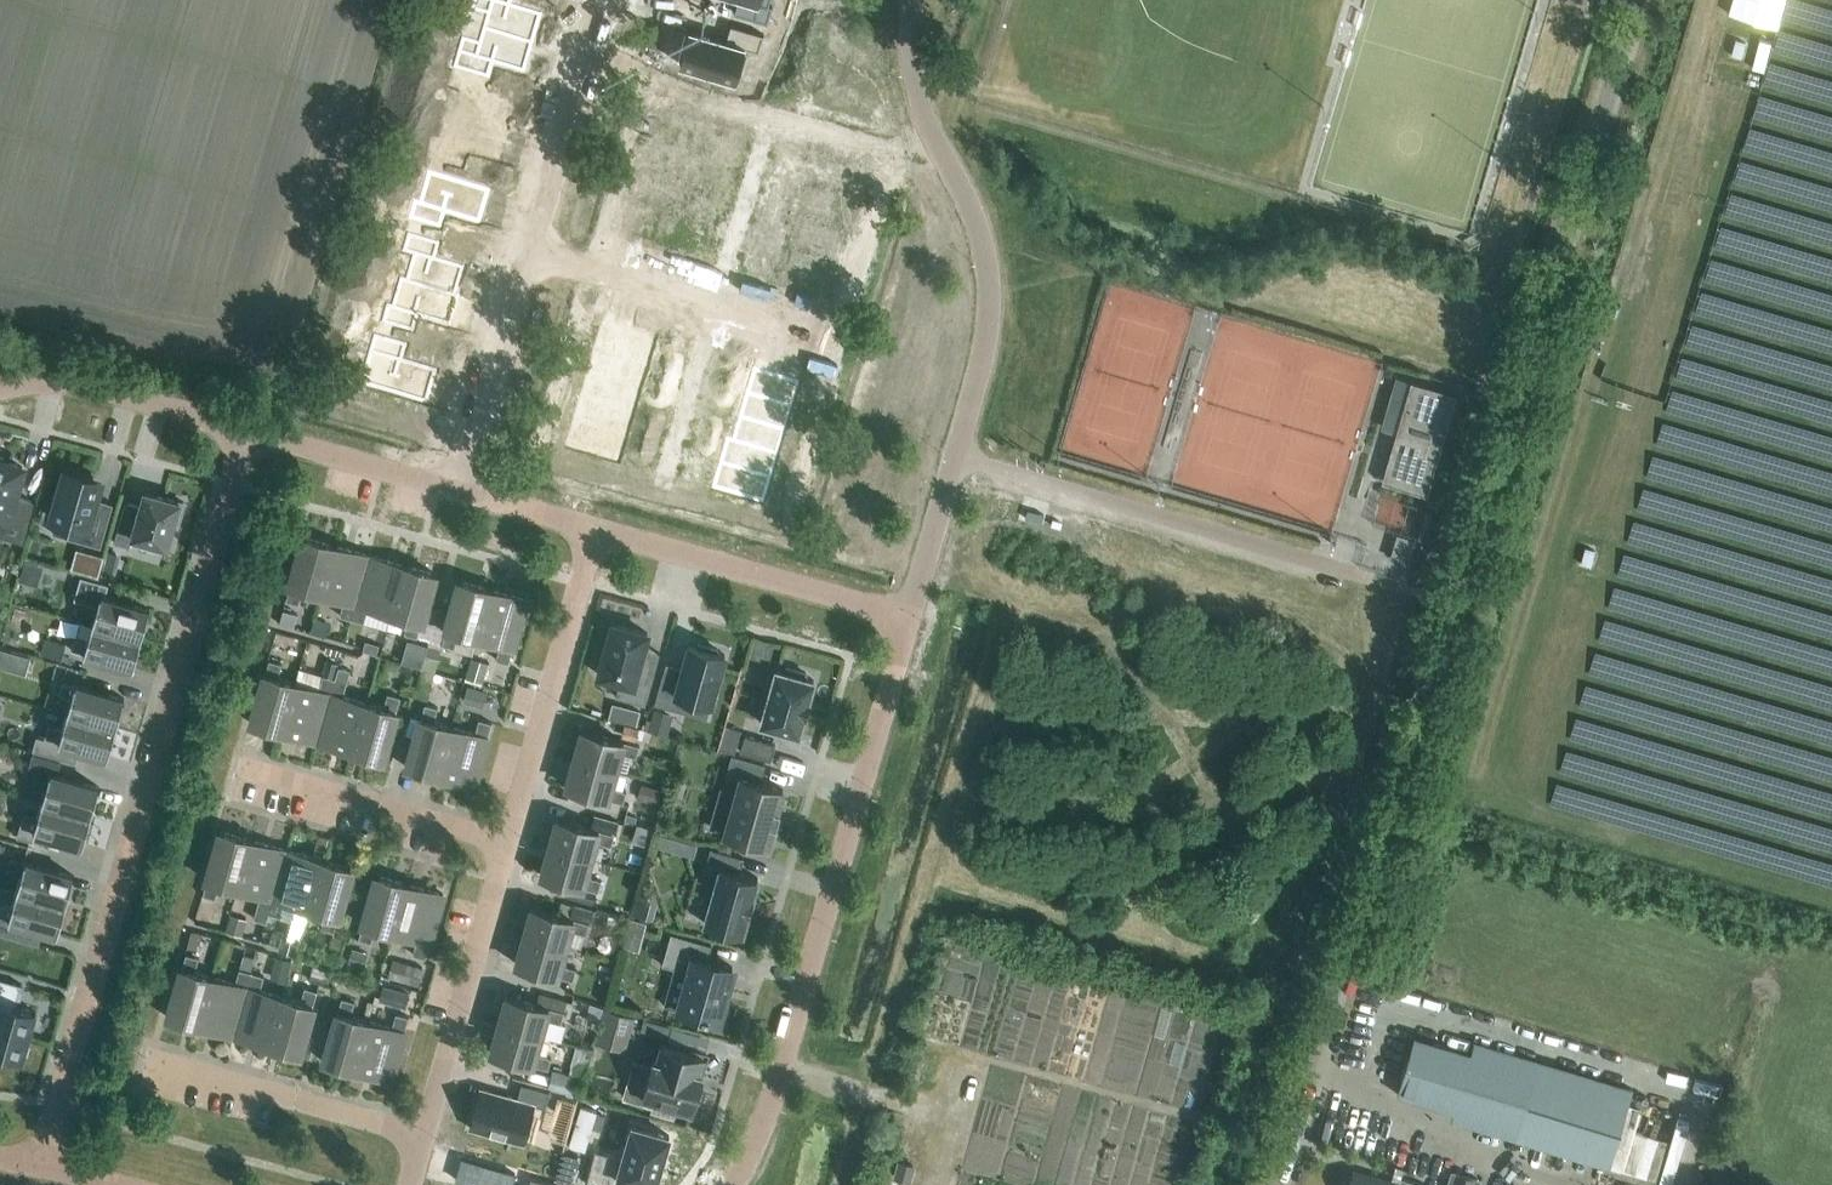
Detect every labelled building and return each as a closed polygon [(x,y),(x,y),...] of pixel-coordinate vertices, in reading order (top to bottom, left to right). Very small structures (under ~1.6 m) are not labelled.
[(472,8),(488,13),(484,27),(533,41),(541,12),(511,3),(511,0),(474,0),(472,8)] [(735,12),(768,22),(773,4),(769,3),(770,0),(738,0),(735,12)] [(691,29),(681,63),(741,81),(750,48),(759,51),(764,33),(731,24),(727,39),(691,29)] [(463,37),(455,66),(458,67),(488,76),(489,76),(493,61),(524,70),(533,41),(484,27),(480,42),(463,37)] [(458,67),(453,84),(464,87),(456,114),(455,114),(504,129),(504,128),(512,100),(483,91),(488,76),(458,67)] [(715,129),(721,108),(735,112),(739,100),(677,82),(667,115),(715,129)] [(437,140),(432,156),(462,164),(466,149),(498,159),(507,129),(504,128),(504,129),(455,114),(456,114),(450,112),(441,141),(437,140)] [(667,115),(658,148),(705,161),(715,129),(667,115)] [(658,148),(649,180),(696,193),(705,161),(658,148)] [(753,159),(744,157),(740,171),(749,173),(753,159)] [(816,157),(806,189),(854,203),(863,171),(816,157)] [(767,163),(763,177),(772,180),(776,166),(767,163)] [(415,202),(411,218),(440,226),(445,211),(480,222),(489,189),(430,171),(420,203),(415,202)] [(749,173),(740,171),(736,185),(745,187),(749,173)] [(763,177),(759,191),(768,194),(772,180),(763,177)] [(702,231),(705,218),(690,214),(696,193),(649,180),(640,213),(702,231)] [(806,189),(797,222),(845,235),(854,203),(806,189)] [(777,239),(773,251),(835,268),(845,235),(797,222),(791,243),(777,239)] [(409,233),(405,249),(415,252),(407,279),(407,280),(455,294),(455,293),(464,265),(434,257),(439,242),(409,233)] [(388,305),(383,321),(413,330),(417,314),(449,324),(458,294),(455,293),(455,294),(407,280),(407,279),(401,277),(393,306),(388,305)] [(604,324),(597,349),(641,362),(641,361),(648,337),(604,324)] [(371,349),(361,382),(427,401),(436,368),(401,358),(406,343),(376,334),(372,350),(371,349)] [(597,349),(590,372),(639,387),(647,362),(641,361),(641,362),(597,349)] [(682,359),(678,373),(687,375),(692,362),(682,359)] [(705,365),(701,379),(710,382),(715,368),(705,365)] [(755,368),(747,393),(792,406),(799,381),(755,368)] [(590,372),(583,396),(627,409),(627,410),(632,412),(639,387),(590,372)] [(678,373),(674,386),(683,389),(687,375),(678,373)] [(701,379),(697,393),(706,396),(710,382),(701,379)] [(1386,478),(1425,490),(1424,492),(1427,493),(1456,393),(1411,380),(1410,383),(1413,383),(1386,478)] [(747,393),(741,417),(785,430),(792,406),(747,393)] [(583,396),(576,420),(620,433),(620,432),(627,410),(627,409),(583,396)] [(668,406),(664,420),(673,423),(677,412),(678,409),(668,406)] [(691,413),(687,427),(697,430),(701,416),(691,413)] [(734,439),(734,440),(778,454),(785,430),(741,417),(734,439)] [(576,420),(568,445),(618,459),(626,433),(620,432),(620,433),(576,420)] [(664,420),(660,434),(669,437),(673,423),(664,420)] [(687,427),(683,441),(692,444),(697,430),(687,427)] [(728,438),(721,463),(771,477),(778,454),(734,440),(734,439),(728,438)] [(657,444),(653,458),(662,461),(666,447),(657,444)] [(680,451),(676,465),(686,468),(690,454),(680,451)] [(22,540),(33,500),(15,495),(23,466),(3,460),(4,456),(0,455),(0,534),(22,540)] [(721,463),(714,487),(763,502),(771,477),(721,463)] [(88,473),(71,468),(70,469),(66,468),(60,487),(55,486),(49,506),(59,508),(52,532),(100,546),(113,502),(88,495),(93,476),(88,475),(88,473)] [(177,523),(184,500),(145,489),(141,503),(126,498),(114,539),(128,544),(131,533),(166,543),(172,522),(177,523)] [(1415,539),(1398,534),(1391,556),(1408,561),(1415,539)] [(337,545),(305,535),(291,585),(291,586),(290,586),(286,599),(299,603),(303,589),(323,595),(337,545)] [(104,570),(121,575),(128,550),(111,545),(104,570)] [(337,545),(323,595),(344,600),(340,614),(352,618),(370,554),(337,545)] [(98,575),(103,555),(87,551),(82,571),(98,575)] [(364,621),(368,607),(389,613),(403,563),(370,554),(352,618),(364,621)] [(409,619),(405,633),(418,636),(421,623),(421,622),(435,572),(403,563),(389,613),(409,619)] [(81,575),(74,597),(98,604),(93,623),(142,638),(150,609),(105,596),(109,583),(81,575)] [(494,589),(461,579),(446,629),(446,630),(445,630),(442,643),(454,647),(458,633),(479,639),(494,589)] [(527,599),(494,589),(479,639),(499,645),(495,659),(508,663),(512,650),(511,649),(512,648),(512,649),(527,599)] [(299,613),(284,609),(280,622),(295,627),(299,613)] [(646,704),(656,666),(640,662),(648,632),(613,622),(599,674),(620,679),(616,695),(646,704)] [(76,636),(72,649),(133,667),(142,638),(93,623),(88,639),(76,636)] [(757,651),(777,658),(783,639),(762,633),(757,651)] [(50,636),(47,649),(68,654),(72,641),(50,636)] [(429,644),(410,639),(404,662),(423,666),(429,644)] [(664,674),(656,702),(686,711),(690,697),(711,703),(725,654),(717,651),(718,648),(698,643),(697,646),(690,644),(680,679),(664,674)] [(16,652),(0,647),(0,648),(0,666),(11,669),(16,652)] [(278,676),(279,676),(282,662),(270,659),(266,672),(266,673),(252,723),(285,732),(299,682),(278,676)] [(807,672),(787,666),(785,671),(777,668),(762,722),(799,733),(814,679),(806,676),(807,672)] [(338,667),(335,677),(317,741),(350,751),(364,701),(343,695),(350,670),(338,667)] [(299,682),(285,732),(317,741),(335,677),(323,674),(319,688),(299,682)] [(63,680),(59,693),(72,697),(67,713),(117,726),(125,697),(63,680)] [(384,706),(368,702),(364,701),(350,751),(382,760),(397,710),(396,710),(397,709),(401,696),(388,692),(384,706)] [(422,717),(408,767),(441,776),(455,726),(434,721),(438,707),(426,703),(422,716),(422,717)] [(677,714),(658,708),(651,730),(671,736),(677,714)] [(67,713),(63,729),(49,725),(45,737),(37,735),(33,749),(62,758),(66,743),(108,755),(117,726),(67,713)] [(441,776),(441,777),(474,786),(488,736),(488,735),(489,735),(492,722),(480,718),(476,732),(455,726),(441,776)] [(742,729),(726,724),(719,748),(735,752),(742,729)] [(641,729),(626,725),(623,736),(638,740),(641,729)] [(575,757),(614,768),(619,750),(637,756),(640,745),(622,739),(622,742),(583,731),(575,757)] [(741,750),(771,759),(776,742),(746,734),(741,750)] [(61,760),(33,752),(27,775),(48,781),(42,801),(92,815),(100,786),(57,774),(61,760)] [(735,790),(722,834),(767,848),(777,815),(785,787),(775,784),(761,780),(763,772),(766,763),(732,753),(723,787),(735,790)] [(609,786),(614,768),(575,757),(567,786),(606,797),(624,802),(627,791),(609,786)] [(33,840),(35,830),(83,844),(92,815),(42,801),(38,816),(24,812),(17,835),(18,835),(33,840)] [(589,828),(596,830),(597,828),(615,833),(619,821),(594,813),(589,828)] [(589,828),(558,819),(551,845),(589,856),(594,839),(611,844),(615,833),(597,828),(596,830),(589,828)] [(637,823),(632,839),(650,844),(654,828),(637,823)] [(254,839),(221,830),(207,880),(208,880),(207,881),(203,894),(216,897),(220,883),(240,889),(254,839)] [(658,830),(655,842),(693,853),(697,841),(658,830)] [(287,848),(254,839),(240,889),(260,895),(256,909),(269,912),(273,898),(287,848)] [(589,856),(551,845),(543,874),(581,885),(581,886),(599,891),(602,879),(584,874),(589,856)] [(758,877),(740,872),(744,857),(711,847),(702,879),(716,883),(705,922),(742,933),(758,877)] [(287,848),(273,898),(269,912),(281,916),(285,902),(305,908),(306,907),(320,858),(287,848)] [(17,890),(66,904),(75,875),(11,857),(7,871),(21,875),(17,890)] [(320,858),(306,907),(305,908),(326,913),(322,927),(334,931),(338,918),(338,917),(352,867),(320,858)] [(363,925),(359,938),(372,942),(376,928),(396,933),(410,883),(377,874),(363,924),(364,924),(363,925)] [(444,893),(410,883),(396,933),(417,939),(413,953),(426,957),(429,944),(429,943),(430,941),(444,893)] [(568,883),(564,896),(595,904),(599,891),(581,886),(568,883)] [(66,904),(17,890),(13,906),(0,902),(0,904),(0,916),(58,933),(66,904)] [(640,896),(635,914),(656,921),(662,903),(640,896)] [(571,919),(532,908),(525,934),(564,945),(569,928),(586,933),(590,922),(572,917),(571,919)] [(671,932),(662,964),(673,967),(663,1004),(674,1007),(673,1010),(722,1024),(730,993),(738,965),(708,957),(712,944),(671,932)] [(564,945),(525,934),(517,963),(556,974),(556,975),(574,980),(577,968),(559,964),(564,945)] [(201,1026),(215,978),(215,976),(195,971),(199,956),(186,953),(183,966),(183,967),(169,1017),(201,1026)] [(423,967),(393,958),(388,976),(417,985),(423,967)] [(215,976),(215,978),(201,1026),(234,1035),(252,971),(240,968),(236,982),(215,976)] [(252,971),(234,1035),(267,1045),(281,995),(260,989),(264,975),(252,971)] [(36,1010),(16,1005),(22,983),(0,977),(0,1051),(23,1057),(36,1010)] [(606,986),(590,982),(586,997),(602,1001),(606,986)] [(380,1000),(406,1007),(410,992),(384,985),(380,1000)] [(281,995),(267,1045),(299,1054),(313,1004),(313,1003),(314,1003),(318,990),(305,986),(301,1000),(281,995)] [(507,996),(500,1022),(540,1033),(544,1018),(561,1022),(565,1011),(547,1006),(547,1007),(507,996)] [(338,1013),(325,1061),(358,1070),(372,1020),(351,1014),(355,1000),(342,997),(339,1010),(339,1011),(338,1013)] [(626,1050),(635,1016),(606,1008),(596,1042),(626,1050)] [(392,1026),(372,1020),(358,1070),(391,1080),(405,1030),(405,1029),(409,1016),(396,1012),(392,1026)] [(535,1052),(540,1033),(500,1022),(492,1051),(532,1062),(532,1063),(548,1068),(552,1057),(535,1052)] [(1396,1094),(1453,1111),(1470,1051),(1414,1034),(1396,1094)] [(1474,1039),(1470,1051),(1453,1111),(1450,1119),(1609,1166),(1633,1087),(1474,1039)] [(704,1055),(662,1043),(657,1059),(654,1059),(652,1064),(635,1059),(624,1096),(653,1104),(655,1098),(692,1109),(703,1072),(699,1071),(704,1055)] [(588,1091),(593,1069),(565,1063),(559,1084),(588,1091)] [(481,1087),(470,1127),(524,1142),(535,1104),(546,1107),(550,1091),(522,1083),(518,1098),(481,1087)] [(601,1129),(606,1114),(597,1112),(598,1110),(581,1105),(569,1144),(586,1149),(593,1126),(601,1129)] [(632,1124),(623,1157),(595,1149),(586,1182),(595,1184),(625,1184),(627,1179),(648,1184),(657,1184),(670,1135),(632,1124)] [(456,1179),(478,1184),(512,1184),(516,1173),(462,1157),(456,1179)] [(915,1165),(898,1160),(894,1178),(910,1182),(915,1165)] [(1481,1178),(1451,1169),(1446,1184),(1479,1184),(1481,1178)] [(1353,1171),(1349,1184),(1426,1184),(1401,1178),(1399,1184),(1353,1171)] [(531,1176),(529,1184),(561,1184),(531,1176)]
